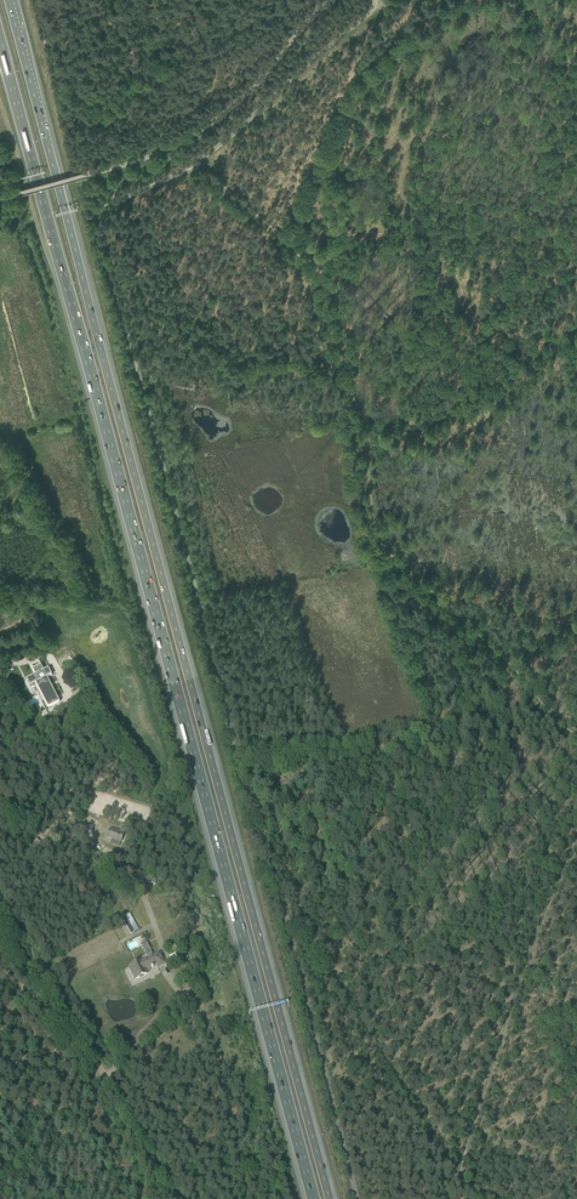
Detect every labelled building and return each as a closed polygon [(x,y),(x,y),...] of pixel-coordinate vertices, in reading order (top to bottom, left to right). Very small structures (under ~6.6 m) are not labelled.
[(36,675),(27,680),(30,686),(36,683),(46,701),(49,707),(59,702),(56,696),(55,693),(53,689),(51,686),(47,679),(46,678),(52,675),(48,669),(43,671),(43,670),(40,666),(38,662),(31,666),(33,670),(35,674),(36,675)] [(87,699),(84,694),(79,696),(82,702),(87,699)] [(81,826),(78,837),(85,839),(88,828),(81,826)] [(110,828),(107,837),(112,839),(121,842),(125,829),(121,828),(120,831),(110,828)] [(35,850),(40,841),(34,838),(29,846),(35,850)] [(147,878),(135,876),(134,884),(145,885),(147,878)] [(130,914),(123,917),(132,933),(138,930),(130,914)] [(165,963),(162,957),(160,952),(141,961),(141,960),(129,966),(135,979),(147,973),(146,972),(152,968),(153,967),(152,966),(157,964),(158,966),(165,963)] [(175,952),(168,956),(173,965),(180,961),(175,952)]
